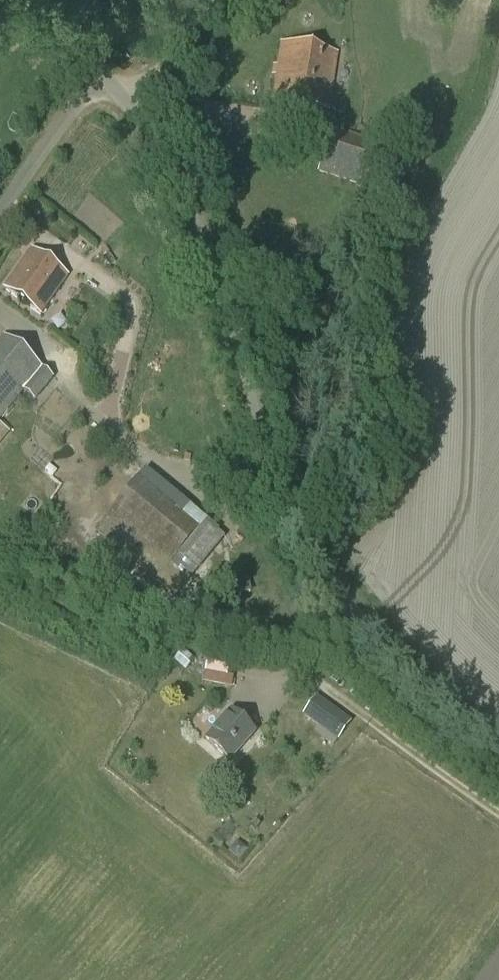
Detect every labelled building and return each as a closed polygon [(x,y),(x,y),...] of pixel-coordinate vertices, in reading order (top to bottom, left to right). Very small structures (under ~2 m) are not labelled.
[(337,53),(281,44),(272,101),(329,109),(337,53)] [(332,128),(322,160),(318,172),(360,186),(362,178),(374,142),(332,128)] [(39,315),(40,314),(53,296),(69,275),(32,248),(3,288),(39,315)] [(23,392),(34,402),(54,378),(3,336),(0,340),(0,419),(23,392)] [(95,532),(175,597),(224,537),(145,469),(95,532)] [(213,657),(207,682),(232,687),(238,662),(213,657)] [(323,697),(308,717),(343,743),(358,723),(323,697)] [(209,702),(193,723),(204,731),(220,709),(209,702)] [(230,711),(205,739),(229,761),(254,732),(230,711)]
